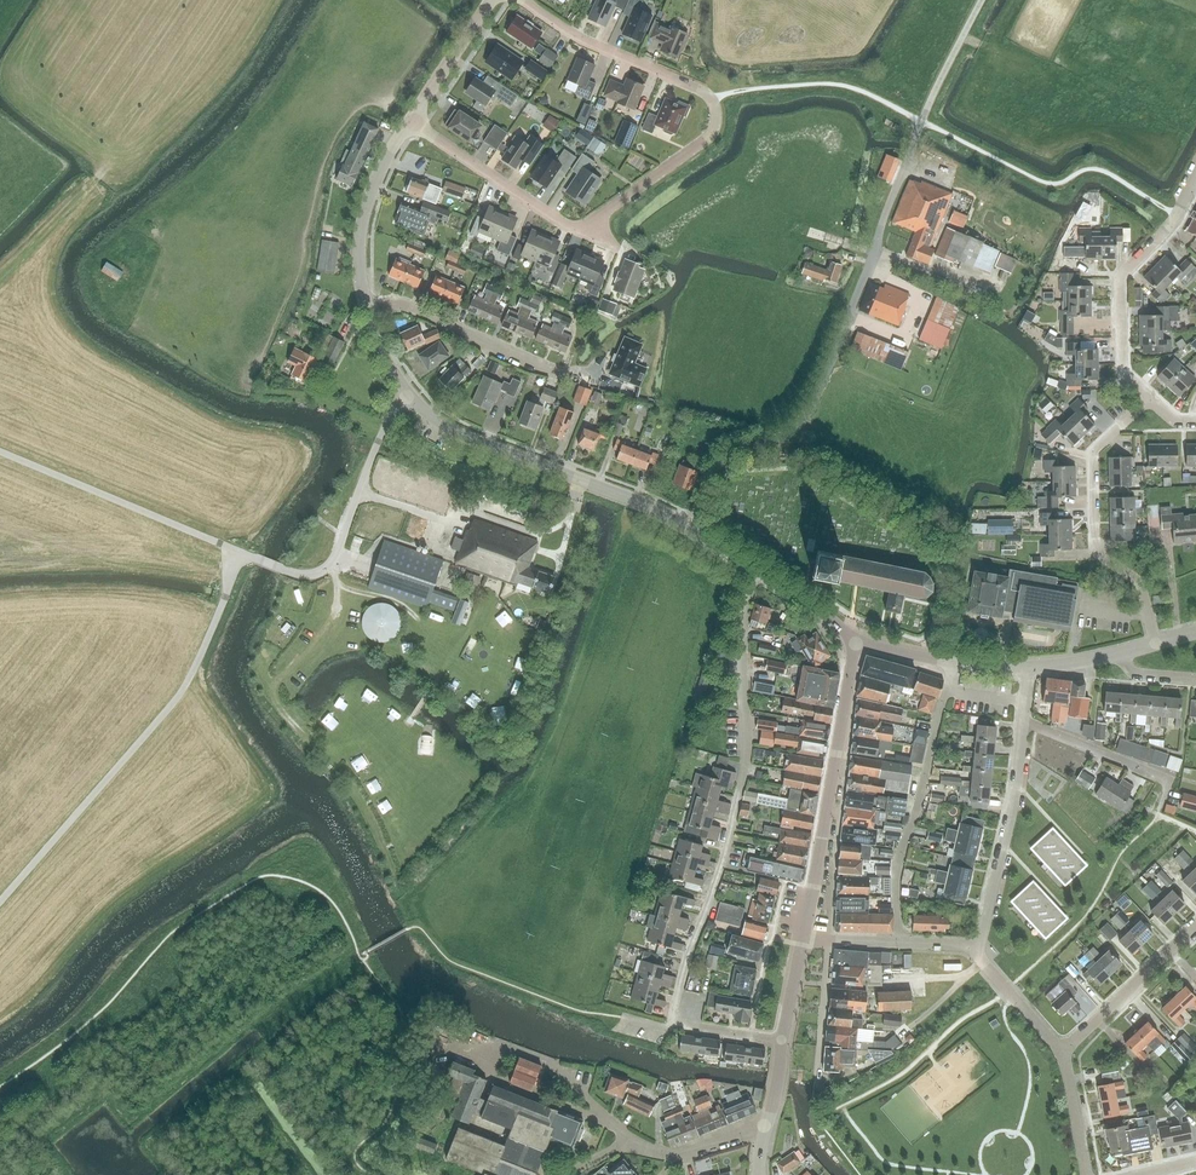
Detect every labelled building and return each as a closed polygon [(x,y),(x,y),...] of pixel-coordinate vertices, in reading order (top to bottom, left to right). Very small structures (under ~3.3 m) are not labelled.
[(588,19),(605,26),(614,6),(623,10),(628,0),(610,0),(609,0),(597,0),(588,19)] [(622,34),(640,42),(652,16),(639,10),(643,1),(640,0),(629,0),(623,14),(630,17),(622,34)] [(506,32),(531,48),(542,32),(517,16),(514,20),(512,19),(507,26),(509,27),(506,32)] [(656,23),(650,38),(663,44),(660,50),(677,57),(687,34),(671,27),(670,29),(656,23)] [(497,45),(486,61),(512,78),(522,62),(497,45)] [(549,68),(557,57),(546,49),(538,60),(549,68)] [(596,84),(588,81),(595,65),(577,58),(567,80),(579,85),(575,94),(589,100),(596,84)] [(526,68),(542,79),(547,71),(531,61),(526,68)] [(475,79),(466,92),(485,105),(494,91),(475,79)] [(618,101),(617,103),(634,110),(644,86),(627,79),(623,88),(619,86),(619,84),(610,81),(604,95),(618,101)] [(502,86),(498,92),(508,98),(505,103),(506,104),(511,107),(518,97),(502,86)] [(548,103),(547,96),(539,97),(540,105),(548,103)] [(606,101),(599,98),(595,108),(602,111),(606,101)] [(678,104),(666,99),(658,117),(649,113),(643,129),(652,133),(656,124),(665,128),(664,129),(665,131),(671,134),(673,133),(674,131),(675,132),(683,114),(685,116),(690,106),(679,101),(678,104)] [(585,104),(577,122),(587,126),(595,108),(585,104)] [(444,125),(470,142),(480,126),(454,109),(444,125)] [(551,131),(558,121),(550,115),(542,126),(551,131)] [(626,121),(617,144),(628,148),(637,126),(626,121)] [(342,166),(336,179),(352,186),(378,129),(365,122),(351,152),(346,150),(339,165),(342,166)] [(497,150),(508,133),(495,124),(484,141),(497,150)] [(587,145),(593,137),(581,128),(575,137),(587,145)] [(509,148),(502,159),(516,168),(526,154),(534,159),(543,145),(529,136),(525,143),(515,137),(507,147),(509,148)] [(603,144),(595,138),(588,149),(596,154),(603,144)] [(558,168),(565,173),(576,157),(564,149),(555,162),(545,155),(531,177),(535,179),(533,181),(541,186),(542,184),(546,187),(558,168)] [(582,153),(571,170),(579,175),(567,192),(584,204),(600,179),(589,171),(595,162),(582,153)] [(890,182),(900,159),(886,154),(877,177),(890,182)] [(411,177),(406,192),(423,198),(426,192),(438,197),(441,189),(428,184),(429,183),(429,182),(422,179),(421,180),(421,181),(411,177)] [(466,188),(446,180),(442,190),(462,197),(464,192),(466,188)] [(916,231),(912,241),(933,250),(934,249),(930,248),(942,217),(943,217),(952,194),(921,182),(920,184),(909,180),(892,222),(916,231)] [(436,224),(439,218),(447,221),(451,212),(423,202),(420,210),(402,203),(398,213),(395,222),(423,233),(427,221),(436,224)] [(479,231),(493,236),(503,213),(489,207),(482,223),(476,220),(470,234),(477,237),(479,231)] [(516,219),(503,213),(493,236),(506,242),(504,248),(511,251),(516,238),(510,235),(516,219)] [(946,227),(934,255),(952,263),(954,259),(989,275),(999,251),(982,244),(983,243),(946,227)] [(1100,259),(1100,237),(1091,237),(1091,228),(1079,228),(1079,242),(1085,242),(1085,259),(1100,259)] [(1110,237),(1100,237),(1100,259),(1116,259),(1116,241),(1122,241),(1122,228),(1110,228),(1110,237)] [(535,260),(545,236),(531,231),(525,247),(518,244),(513,257),(520,260),(522,254),(535,260)] [(559,242),(545,236),(535,260),(549,266),(559,242)] [(1076,253),(1076,238),(1067,238),(1067,253),(1076,253)] [(317,271),(334,273),(336,259),(339,243),(322,240),(319,259),(317,271)] [(934,249),(933,250),(912,241),(906,255),(928,264),(934,249)] [(406,250),(414,254),(417,247),(409,243),(406,250)] [(470,252),(481,257),(486,247),(479,244),(477,246),(473,244),(470,252)] [(426,250),(417,247),(414,254),(423,257),(426,250)] [(449,250),(447,254),(446,257),(457,263),(459,258),(460,255),(456,252),(449,250)] [(576,250),(569,267),(562,264),(553,285),(560,288),(567,273),(580,279),(590,255),(576,250)] [(1016,260),(1000,253),(994,266),(1010,273),(1016,260)] [(604,261),(590,255),(580,279),(588,282),(585,289),(590,291),(590,294),(597,296),(604,280),(597,277),(604,261)] [(1154,266),(1170,282),(1176,275),(1182,281),(1186,285),(1195,275),(1195,269),(1186,259),(1178,268),(1165,255),(1154,266)] [(395,259),(389,275),(403,281),(410,265),(395,259)] [(636,264),(626,259),(621,273),(619,273),(616,281),(617,281),(614,289),(633,296),(643,269),(635,266),(636,264)] [(446,267),(454,271),(458,264),(449,260),(446,267)] [(558,262),(552,260),(547,271),(553,273),(558,262)] [(805,263),(802,273),(823,280),(824,279),(835,282),(841,265),(829,261),(829,262),(826,270),(820,268),(805,263)] [(123,273),(106,263),(101,271),(117,281),(123,273)] [(466,267),(458,264),(454,271),(463,275),(466,267)] [(410,265),(403,281),(418,287),(424,271),(410,265)] [(1170,282),(1154,266),(1143,277),(1156,290),(1151,294),(1161,303),(1170,295),(1164,288),(1170,282)] [(1062,292),(1062,301),(1091,301),(1091,285),(1073,285),(1073,273),(1060,273),(1060,291),(1062,292)] [(946,280),(935,275),(932,281),(943,286),(946,280)] [(435,276),(429,292),(443,298),(450,282),(435,276)] [(450,282),(443,298),(458,304),(464,288),(450,282)] [(468,311),(482,317),(495,288),(495,287),(494,286),(491,285),(486,283),(482,292),(486,293),(483,300),(474,296),(468,311)] [(883,288),(870,283),(859,310),(898,325),(906,305),(905,304),(909,294),(885,284),(883,288)] [(503,292),(496,289),(495,288),(483,317),(497,324),(503,308),(494,304),(497,298),(500,299),(503,292)] [(540,306),(542,299),(533,295),(530,302),(540,306)] [(946,301),(936,296),(927,319),(918,339),(941,349),(950,328),(958,308),(946,302),(946,301)] [(502,326),(516,332),(529,302),(520,298),(517,306),(520,307),(518,314),(509,310),(507,313),(502,326)] [(616,303),(603,298),(598,310),(612,315),(616,303)] [(595,312),(599,302),(591,299),(587,309),(595,312)] [(1073,335),(1073,316),(1090,316),(1091,301),(1062,301),(1062,310),(1059,310),(1060,322),(1061,322),(1061,335),(1073,335)] [(529,302),(516,332),(531,338),(536,325),(537,322),(529,318),(531,312),(535,314),(538,306),(529,302)] [(1140,315),(1140,330),(1162,330),(1167,330),(1169,330),(1169,321),(1177,321),(1177,306),(1157,306),(1157,315),(1140,315)] [(536,340),(550,346),(563,317),(553,313),(550,321),(554,322),(552,329),(543,325),(536,340)] [(563,317),(550,346),(565,352),(571,337),(563,333),(566,327),(569,328),(572,321),(563,317)] [(400,333),(408,349),(425,341),(426,344),(441,338),(437,329),(422,336),(418,325),(400,333)] [(1162,330),(1140,330),(1140,346),(1157,345),(1157,352),(1170,352),(1170,339),(1162,339),(1162,330)] [(908,352),(857,331),(850,349),(863,355),(901,370),(908,352)] [(344,342),(333,337),(326,351),(321,361),(332,366),(344,342)] [(610,373),(638,385),(645,369),(633,364),(641,345),(625,338),(610,373)] [(1179,349),(1186,344),(1182,338),(1175,343),(1179,349)] [(1075,355),(1075,364),(1097,364),(1097,348),(1080,348),(1080,342),(1066,342),(1067,355),(1075,355)] [(439,343),(420,355),(429,369),(448,356),(439,343)] [(317,359),(299,350),(294,348),(287,362),(296,366),(291,375),(306,382),(317,359)] [(471,365),(476,370),(485,360),(480,355),(471,365)] [(1157,376),(1168,386),(1184,368),(1173,358),(1157,376)] [(443,375),(439,379),(451,390),(470,370),(459,359),(448,370),(443,375)] [(499,365),(491,361),(486,370),(495,374),(499,365)] [(1097,364),(1075,364),(1075,373),(1067,373),(1067,386),(1080,386),(1080,379),(1098,379),(1097,364)] [(443,375),(448,370),(445,366),(439,372),(443,375)] [(1195,378),(1184,368),(1168,386),(1179,396),(1195,378)] [(472,402),(490,410),(493,402),(495,403),(500,390),(506,393),(506,394),(514,398),(521,382),(513,378),(510,384),(504,381),(502,384),(484,376),(472,402)] [(1058,382),(1047,378),(1045,383),(1056,387),(1058,382)] [(591,390),(579,386),(573,401),(585,405),(591,390)] [(552,403),(557,392),(544,388),(540,399),(552,403)] [(1082,399),(1090,398),(1089,390),(1082,390),(1082,399)] [(589,407),(596,409),(602,394),(594,391),(589,407)] [(1045,413),(1053,405),(1046,398),(1038,405),(1045,413)] [(1075,413),(1068,419),(1083,435),(1095,425),(1082,412),(1088,407),(1079,398),(1069,407),(1075,413)] [(527,401),(519,422),(535,428),(543,407),(527,401)] [(559,408),(550,434),(565,439),(574,414),(559,408)] [(617,422),(626,424),(628,417),(620,414),(617,422)] [(1060,433),(1072,446),(1083,435),(1068,419),(1062,425),(1057,419),(1047,428),(1048,429),(1041,435),(1050,444),(1060,433)] [(617,423),(612,434),(619,437),(623,425),(617,423)] [(608,434),(607,433),(595,429),(594,432),(583,429),(578,444),(594,450),(598,438),(605,441),(608,434)] [(672,437),(664,433),(659,447),(666,450),(672,437)] [(619,451),(616,458),(631,464),(636,451),(621,445),(623,442),(617,440),(613,449),(619,451)] [(1176,444),(1162,445),(1162,466),(1177,466),(1176,444)] [(1186,444),(1186,466),(1195,466),(1195,444),(1186,444)] [(1162,466),(1162,445),(1148,445),(1148,466),(1162,466)] [(636,451),(631,464),(646,470),(649,462),(655,465),(659,455),(652,453),(651,456),(636,451)] [(1129,457),(1109,457),(1109,472),(1130,471),(1129,457)] [(1053,481),(1075,481),(1075,466),(1057,466),(1057,459),(1044,460),(1045,472),(1053,472),(1053,481)] [(680,466),(673,484),(690,490),(697,472),(696,472),(698,467),(685,462),(683,467),(680,466)] [(1130,471),(1109,472),(1110,486),(1130,485),(1130,471)] [(1075,496),(1075,481),(1053,481),(1054,491),(1045,491),(1045,497),(1037,497),(1037,508),(1058,508),(1058,497),(1075,496)] [(1134,497),(1110,498),(1110,512),(1142,511),(1142,508),(1135,508),(1134,497)] [(1173,543),(1195,541),(1195,514),(1183,516),(1183,513),(1171,514),(1171,506),(1160,507),(1162,528),(1172,527),(1173,543)] [(1033,519),(1033,509),(1016,510),(1016,519),(1033,519)] [(1142,511),(1110,512),(1111,526),(1135,525),(1134,514),(1142,514),(1142,511)] [(1040,525),(1049,525),(1049,534),(1071,534),(1071,519),(1053,519),(1053,513),(1040,513),(1040,525)] [(528,568),(538,541),(473,518),(469,529),(467,529),(464,539),(455,536),(451,547),(460,551),(456,564),(516,585),(517,581),(549,593),(555,577),(528,568)] [(1012,519),(988,520),(988,534),(1012,534),(1012,519)] [(969,523),(967,533),(985,534),(986,533),(988,523),(969,523)] [(1135,525),(1111,526),(1111,540),(1135,539),(1135,525)] [(1053,550),(1071,549),(1071,534),(1049,534),(1049,544),(1041,544),(1041,556),(1053,556),(1053,550)] [(427,608),(429,601),(433,589),(435,585),(443,560),(384,540),(368,588),(427,608)] [(889,592),(885,610),(899,613),(903,595),(917,598),(926,598),(931,592),(932,585),(930,579),(923,572),(841,555),(818,550),(812,575),(835,580),(889,592)] [(1031,567),(1041,566),(1041,557),(1030,557),(1031,567)] [(1055,586),(1056,580),(1057,577),(1009,569),(1009,572),(1008,577),(974,571),(967,611),(1001,617),(1003,611),(1014,613),(1013,621),(1025,623),(1035,625),(1054,628),(1062,630),(1070,631),(1072,622),(1077,587),(1062,584),(1061,587),(1055,586)] [(461,591),(475,595),(481,576),(467,572),(461,591)] [(429,601),(429,602),(453,610),(457,597),(433,589),(429,601)] [(1152,596),(1153,604),(1164,603),(1163,595),(1152,596)] [(467,602),(460,600),(453,620),(459,623),(467,602)] [(372,640),(374,641),(376,642),(377,642),(381,643),(387,642),(389,641),(391,641),(393,640),(396,637),(397,636),(398,634),(399,633),(400,631),(401,629),(402,625),(402,623),(402,621),(402,619),(401,615),(400,614),(399,612),(398,610),(397,609),(395,607),(394,606),(391,604),(389,603),(387,603),(385,602),(383,602),(381,602),(377,603),(375,603),(374,604),(372,605),(368,607),(367,608),(366,610),(365,612),(364,613),(363,615),(362,617),(362,619),(361,621),(361,623),(362,627),(363,630),(365,634),(366,635),(367,637),(370,639),(372,640)] [(770,608),(755,603),(750,618),(751,618),(749,625),(757,628),(759,621),(765,623),(770,608)] [(547,631),(550,622),(540,619),(537,628),(539,628),(547,631)] [(767,631),(774,633),(776,625),(769,623),(767,631)] [(776,635),(785,638),(787,631),(778,629),(776,635)] [(804,655),(822,644),(815,632),(805,638),(804,635),(797,639),(797,640),(792,643),(797,651),(801,649),(804,655)] [(760,644),(758,651),(774,655),(776,648),(760,644)] [(822,644),(804,655),(807,660),(804,661),(805,666),(816,668),(821,665),(820,662),(829,656),(822,644)] [(910,688),(915,669),(885,661),(885,659),(876,656),(875,658),(866,656),(861,674),(890,682),(910,688)] [(776,662),(774,672),(784,674),(784,671),(786,664),(776,662)] [(797,700),(833,707),(840,673),(816,668),(805,666),(805,667),(803,666),(803,670),(798,669),(797,676),(801,676),(801,678),(797,677),(795,686),(800,687),(797,700)] [(939,698),(943,680),(919,672),(913,690),(939,698)] [(889,689),(890,683),(860,675),(857,696),(886,702),(889,689)] [(1067,704),(1071,681),(1046,678),(1043,701),(1053,702),(1050,720),(1060,721),(1065,722),(1067,704)] [(1085,683),(1071,681),(1067,704),(1070,704),(1069,716),(1085,718),(1088,698),(1083,697),(1085,683)] [(707,686),(700,684),(698,683),(695,695),(697,696),(704,698),(707,686)] [(900,691),(901,692),(903,686),(893,684),(892,689),(892,690),(900,691)] [(1104,711),(1116,712),(1115,722),(1121,722),(1121,712),(1119,712),(1121,693),(1105,692),(1104,711)] [(1136,723),(1136,714),(1134,713),(1136,695),(1121,693),(1119,712),(1121,712),(1130,713),(1130,723),(1136,723)] [(918,709),(930,713),(935,698),(923,694),(918,709)] [(1149,733),(1150,725),(1151,725),(1151,715),(1149,715),(1151,696),(1136,695),(1134,713),(1136,714),(1146,714),(1145,724),(1144,732),(1149,733)] [(1165,726),(1166,716),(1164,716),(1166,697),(1151,696),(1149,715),(1151,715),(1161,716),(1160,726),(1165,726)] [(1166,716),(1176,717),(1175,727),(1181,728),(1181,718),(1180,718),(1181,698),(1166,697),(1164,716),(1166,716)] [(902,708),(857,698),(855,715),(877,720),(878,716),(899,720),(902,708)] [(831,723),(834,708),(783,699),(781,712),(797,715),(798,711),(805,713),(805,716),(803,715),(803,717),(831,723)] [(341,721),(331,715),(327,722),(337,728),(341,721)] [(853,735),(891,741),(893,728),(880,726),(881,721),(854,716),(853,735)] [(756,728),(776,731),(778,722),(757,719),(756,728)] [(785,732),(828,740),(830,724),(802,720),(801,727),(787,724),(785,732)] [(1104,741),(1106,723),(1096,722),(1095,740),(1104,741)] [(960,741),(975,742),(975,740),(995,742),(996,727),(989,726),(977,725),(976,737),(966,736),(961,736),(960,741)] [(928,731),(916,728),(914,740),(925,743),(928,731)] [(776,732),(762,729),(759,744),(774,746),(774,743),(776,732)] [(774,743),(798,747),(800,736),(776,732),(774,743)] [(797,752),(824,757),(828,741),(800,736),(798,747),(797,752)] [(853,736),(851,753),(876,756),(879,739),(853,736)] [(1126,755),(1130,742),(1120,738),(1116,751),(1126,755)] [(913,745),(912,747),(924,750),(926,743),(925,743),(914,740),(913,745)] [(975,740),(975,742),(974,752),(965,751),(957,751),(956,755),(964,756),(974,757),(974,755),(993,757),(995,742),(975,740)] [(1126,755),(1132,757),(1136,743),(1130,742),(1126,755)] [(1138,759),(1143,746),(1136,743),(1132,757),(1138,759)] [(1138,759),(1144,761),(1149,748),(1143,746),(1138,759)] [(924,750),(912,747),(911,754),(923,756),(924,750)] [(1150,763),(1155,750),(1149,748),(1144,761),(1150,763)] [(1150,763),(1157,765),(1161,752),(1155,750),(1150,763)] [(1161,752),(1157,765),(1163,767),(1168,754),(1161,752)] [(784,769),(821,776),(824,760),(787,753),(784,769)] [(923,756),(911,754),(909,761),(921,763),(923,756)] [(849,773),(846,789),(882,794),(883,789),(908,793),(909,782),(912,766),(851,755),(849,772),(886,778),(885,779),(849,773)] [(963,771),(972,772),(973,770),(991,772),(993,757),(974,755),(974,757),(973,766),(963,766),(963,771)] [(1165,768),(1172,770),(1176,757),(1170,755),(1165,768)] [(1172,770),(1178,772),(1183,759),(1176,757),(1172,770)] [(710,776),(700,774),(695,772),(692,786),(696,787),(696,786),(719,793),(721,786),(731,789),(736,773),(712,767),(710,776)] [(782,786),(790,788),(818,794),(821,777),(785,770),(782,786)] [(973,770),(972,772),(971,781),(962,781),(961,786),(971,787),(971,785),(990,787),(991,772),(973,770)] [(1074,781),(1088,789),(1095,779),(1081,770),(1074,781)] [(765,773),(757,771),(755,778),(763,780),(765,773)] [(961,778),(941,776),(940,784),(960,787),(961,778)] [(1106,777),(1095,794),(1107,802),(1119,782),(1117,781),(1115,783),(1106,777)] [(1107,802),(1119,809),(1120,809),(1125,814),(1134,801),(1128,797),(1130,793),(1130,792),(1134,786),(1122,779),(1120,783),(1119,782),(1107,802)] [(989,802),(990,787),(971,785),(971,787),(970,796),(960,796),(960,801),(971,802),(971,800),(989,802)] [(696,786),(696,787),(693,799),(726,808),(728,803),(718,800),(719,793),(696,786)] [(790,788),(787,799),(757,793),(755,803),(786,809),(793,811),(794,811),(814,814),(818,794),(790,788)] [(905,815),(907,799),(882,795),(846,789),(844,806),(875,811),(905,815)] [(1183,792),(1179,807),(1195,811),(1195,796),(1183,792)] [(944,804),(945,800),(946,796),(939,795),(931,793),(929,801),(944,804)] [(693,799),(690,811),(713,818),(715,811),(725,814),(726,808),(693,799)] [(937,804),(929,802),(927,810),(935,812),(937,804)] [(750,804),(742,803),(737,823),(748,825),(749,823),(750,823),(751,817),(748,816),(750,804)] [(844,806),(842,824),(863,827),(873,828),(875,811),(844,806)] [(812,829),(814,816),(793,812),(793,811),(783,809),(780,826),(793,829),(793,826),(812,829)] [(689,811),(686,824),(684,831),(717,841),(721,827),(711,825),(713,818),(689,811)] [(947,828),(946,834),(979,842),(984,820),(962,815),(959,830),(947,828)] [(902,825),(889,823),(884,822),(883,829),(888,830),(901,832),(902,825)] [(875,844),(878,829),(863,827),(842,824),(840,840),(854,842),(855,842),(875,844)] [(780,842),(809,847),(811,834),(782,828),(764,825),(763,831),(781,834),(780,842)] [(887,831),(886,839),(899,841),(900,833),(887,831)] [(927,839),(941,842),(943,835),(929,831),(927,839)] [(1033,846),(1051,865),(1068,849),(1052,832),(1044,840),(1042,838),(1033,846)] [(952,857),(974,863),(979,842),(946,834),(944,840),(956,843),(952,857)] [(676,851),(709,860),(711,855),(700,852),(702,845),(679,838),(676,851)] [(871,847),(841,842),(839,858),(869,859),(871,847)] [(776,859),(805,866),(809,848),(779,843),(776,859)] [(880,848),(879,856),(891,858),(893,850),(880,848)] [(1070,848),(1068,849),(1051,865),(1049,867),(1065,884),(1086,865),(1070,848)] [(1178,854),(1188,865),(1192,860),(1182,849),(1178,854)] [(697,863),(708,866),(709,860),(676,851),(672,864),(695,870),(697,863)] [(799,881),(803,880),(805,866),(750,854),(747,870),(799,881)] [(1173,858),(1184,869),(1188,874),(1193,870),(1188,865),(1178,854),(1173,858)] [(936,875),(936,876),(969,883),(974,863),(952,857),(949,872),(937,869),(936,875)] [(837,876),(866,877),(866,870),(862,869),(862,859),(839,858),(838,873),(837,876)] [(1160,868),(1173,882),(1180,876),(1167,862),(1160,868)] [(669,876),(702,886),(704,879),(693,877),(695,870),(672,864),(669,876)] [(890,866),(876,866),(876,874),(890,875),(890,866)] [(1155,875),(1167,887),(1173,882),(1161,870),(1155,875)] [(1195,893),(1195,892),(1195,873),(1193,870),(1188,874),(1182,880),(1195,893)] [(837,876),(837,895),(868,895),(868,885),(876,886),(876,878),(868,878),(868,877),(865,877),(866,877),(837,876)] [(942,900),(964,905),(969,883),(936,876),(934,882),(946,884),(942,900)] [(758,890),(776,895),(779,882),(760,877),(758,890)] [(1150,880),(1146,884),(1157,894),(1161,890),(1150,880)] [(661,890),(658,903),(681,909),(683,902),(693,905),(695,900),(675,894),(677,886),(662,882),(660,890),(661,890)] [(1152,899),(1157,894),(1146,884),(1142,888),(1152,899)] [(1048,903),(1033,885),(1024,893),(1022,891),(1013,900),(1031,919),(1048,903)] [(919,890),(910,888),(908,896),(917,898),(919,890)] [(1161,900),(1174,913),(1185,903),(1172,889),(1161,900)] [(752,918),(768,923),(775,896),(759,892),(757,900),(752,899),(748,915),(753,916),(752,918)] [(868,895),(837,895),(836,911),(868,911),(868,904),(873,904),(873,899),(876,899),(876,896),(868,895)] [(1116,902),(1123,910),(1131,902),(1124,895),(1116,902)] [(1151,910),(1163,923),(1174,913),(1161,900),(1151,910)] [(1050,901),(1048,903),(1031,919),(1029,920),(1045,938),(1066,918),(1050,901)] [(721,902),(718,912),(742,919),(745,909),(721,902)] [(681,909),(658,903),(654,915),(688,925),(689,919),(679,916),(681,909)] [(1119,910),(1115,914),(1125,925),(1129,921),(1119,910)] [(767,925),(742,919),(718,912),(716,920),(732,925),(732,924),(744,927),(743,935),(763,940),(767,925)] [(835,931),(869,932),(893,932),(893,914),(870,914),(836,913),(835,931)] [(649,914),(646,926),(674,934),(676,927),(686,930),(688,925),(654,915),(654,916),(649,914)] [(1120,930),(1125,925),(1115,914),(1110,919),(1120,930)] [(918,930),(944,931),(944,928),(948,928),(948,917),(908,915),(908,924),(911,924),(912,931),(918,930)] [(708,920),(706,927),(714,929),(716,923),(708,920)] [(1130,930),(1142,943),(1153,933),(1140,920),(1130,930)] [(1107,922),(1099,929),(1110,941),(1117,934),(1107,922)] [(672,941),(674,934),(646,926),(645,927),(651,929),(647,940),(681,950),(682,944),(672,941)] [(1095,935),(1105,945),(1110,941),(1099,929),(1099,930),(1100,931),(1095,935)] [(1119,940),(1131,953),(1142,943),(1130,930),(1119,940)] [(727,952),(759,961),(763,943),(732,934),(727,952)] [(1085,947),(1088,950),(1094,957),(1098,953),(1089,943),(1085,947)] [(665,948),(658,946),(656,953),(664,955),(665,948)] [(711,946),(709,952),(723,956),(725,949),(711,946)] [(1088,950),(1085,947),(1082,950),(1084,954),(1083,955),(1090,961),(1094,957),(1088,950)] [(879,953),(868,952),(834,949),(832,972),(833,972),(832,983),(862,985),(863,977),(867,978),(866,986),(882,985),(881,965),(880,965),(880,963),(889,964),(889,952),(880,951),(879,953)] [(1097,960),(1110,974),(1121,963),(1108,950),(1097,960)] [(658,955),(644,951),(641,959),(656,963),(658,955)] [(719,957),(708,955),(706,966),(716,969),(719,957)] [(913,955),(906,956),(906,968),(914,968),(913,955)] [(642,960),(638,973),(671,982),(674,982),(676,978),(673,977),(663,974),(665,966),(642,960)] [(1092,977),(1099,984),(1110,974),(1097,960),(1082,975),(1088,981),(1092,977)] [(1079,972),(1071,963),(1065,968),(1074,977),(1079,972)] [(730,992),(752,996),(757,969),(735,965),(730,992)] [(670,987),(671,982),(638,973),(635,985),(658,991),(659,985),(670,987)] [(1064,978),(1072,987),(1077,983),(1068,974),(1064,978)] [(1065,991),(1051,1003),(1062,1015),(1071,1007),(1076,1012),(1081,1008),(1071,998),(1077,992),(1072,987),(1064,978),(1058,983),(1065,991)] [(656,998),(658,991),(635,985),(631,998),(647,1002),(653,1004),(664,1007),(666,1001),(656,998)] [(1185,987),(1173,997),(1184,1008),(1190,1003),(1195,1009),(1195,1000),(1195,998),(1185,987)] [(865,992),(831,988),(829,1007),(865,1010),(866,993),(865,992)] [(878,1012),(913,1011),(912,990),(878,991),(878,1012)] [(751,1001),(717,996),(717,997),(715,1011),(735,1014),(734,1020),(747,1022),(748,1022),(751,1001)] [(1177,1014),(1184,1008),(1173,997),(1162,1008),(1172,1019),(1173,1019),(1180,1026),(1184,1022),(1177,1014)] [(653,1004),(647,1002),(644,1012),(650,1014),(653,1004)] [(861,1028),(861,1024),(862,1019),(851,1018),(852,1010),(829,1007),(827,1024),(861,1028)] [(902,1016),(884,1014),(883,1024),(900,1026),(902,1016)] [(1148,1021),(1136,1032),(1147,1043),(1153,1037),(1160,1045),(1165,1040),(1158,1033),(1158,1032),(1148,1021)] [(861,1042),(861,1048),(863,1048),(891,1050),(895,1046),(900,1042),(894,1035),(886,1041),(873,1040),(874,1031),(866,1030),(827,1025),(826,1040),(830,1040),(829,1046),(856,1048),(856,1041),(861,1042)] [(1147,1043),(1136,1032),(1125,1043),(1133,1052),(1135,1054),(1136,1054),(1143,1061),(1148,1056),(1143,1052),(1141,1049),(1147,1043)] [(1195,1048),(1195,1046),(1192,1041),(1183,1032),(1177,1039),(1185,1048),(1190,1053),(1195,1048)] [(691,1052),(699,1053),(701,1037),(681,1034),(679,1050),(691,1052)] [(719,1052),(720,1040),(701,1037),(699,1053),(718,1055),(719,1052)] [(1170,1045),(1177,1052),(1187,1063),(1192,1058),(1187,1052),(1176,1039),(1170,1045)] [(724,1059),(743,1062),(745,1046),(726,1044),(725,1052),(724,1059)] [(765,1052),(765,1049),(745,1046),(743,1062),(763,1065),(765,1052)] [(856,1048),(829,1046),(825,1046),(824,1071),(839,1072),(839,1070),(842,1070),(843,1066),(855,1066),(859,1074),(876,1066),(871,1056),(864,1060),(864,1049),(872,1049),(872,1056),(874,1060),(891,1050),(863,1048),(861,1048),(856,1048)] [(895,1046),(891,1050),(874,1060),(877,1065),(900,1051),(895,1046)] [(536,1077),(541,1065),(519,1057),(509,1081),(531,1090),(534,1084),(539,1086),(541,1079),(536,1077)] [(473,1074),(474,1069),(453,1061),(448,1073),(454,1075),(446,1093),(432,1087),(422,1111),(432,1115),(433,1113),(444,1118),(446,1112),(452,1115),(452,1117),(460,1120),(461,1119),(469,1122),(487,1079),(473,1074)] [(1100,1067),(1100,1068),(1102,1080),(1103,1082),(1120,1078),(1117,1063),(1100,1067)] [(1143,1072),(1161,1092),(1167,1086),(1149,1067),(1143,1072)] [(638,1097),(642,1085),(611,1075),(606,1090),(621,1095),(623,1091),(628,1093),(623,1104),(648,1116),(654,1105),(638,1097)] [(704,1085),(706,1092),(713,1089),(709,1079),(698,1079),(701,1087),(704,1085)] [(665,1093),(667,1087),(667,1084),(658,1081),(655,1090),(661,1091),(665,1093)] [(1101,1101),(1116,1098),(1114,1090),(1124,1088),(1123,1081),(1113,1083),(1098,1086),(1101,1101)] [(518,1111),(540,1120),(546,1105),(494,1084),(481,1116),(511,1129),(518,1111)] [(717,1100),(726,1097),(728,1101),(721,1104),(728,1122),(756,1111),(750,1098),(749,1098),(747,1093),(741,1096),(739,1090),(735,1092),(733,1087),(724,1091),(715,1095),(717,1100)] [(700,1134),(727,1123),(719,1104),(712,1107),(707,1094),(694,1100),(697,1108),(699,1112),(692,1115),(700,1134)] [(670,1095),(666,1096),(661,1099),(658,1099),(663,1111),(674,1106),(670,1095)] [(1116,1098),(1101,1101),(1104,1117),(1119,1114),(1119,1113),(1128,1111),(1127,1105),(1117,1107),(1116,1098)] [(1159,1128),(1163,1147),(1192,1141),(1188,1122),(1182,1123),(1180,1117),(1186,1112),(1175,1100),(1167,1107),(1178,1118),(1179,1124),(1159,1128)] [(546,1149),(545,1148),(560,1111),(557,1110),(546,1105),(540,1120),(518,1111),(511,1129),(504,1145),(492,1140),(458,1127),(446,1158),(484,1173),(483,1174),(535,1174),(546,1149)] [(1136,1108),(1138,1116),(1148,1114),(1146,1106),(1136,1108)] [(681,1108),(673,1111),(684,1140),(697,1135),(689,1116),(683,1119),(681,1114),(683,1114),(681,1108)] [(545,1148),(546,1149),(546,1146),(555,1150),(558,1142),(572,1148),(575,1139),(579,1141),(583,1130),(580,1128),(583,1120),(560,1111),(560,1112),(560,1111),(545,1148)] [(664,1132),(670,1146),(684,1140),(673,1111),(664,1115),(666,1120),(661,1122),(663,1127),(665,1132),(664,1132)] [(1149,1131),(1157,1129),(1154,1115),(1142,1117),(1142,1119),(1144,1127),(1148,1126),(1149,1131)] [(1129,1130),(1128,1124),(1106,1128),(1111,1151),(1121,1149),(1127,1148),(1124,1131),(1129,1130)] [(1153,1149),(1149,1131),(1148,1126),(1144,1127),(1143,1127),(1129,1130),(1124,1131),(1127,1148),(1121,1149),(1122,1155),(1153,1149)] [(414,1135),(410,1144),(433,1153),(437,1144),(420,1137),(414,1135)] [(795,1153),(800,1161),(804,1159),(799,1151),(795,1153)] [(776,1163),(783,1173),(800,1161),(795,1153),(794,1152),(776,1163)] [(623,1159),(608,1172),(604,1167),(605,1166),(604,1165),(593,1174),(594,1174),(595,1174),(636,1174),(623,1159)]
